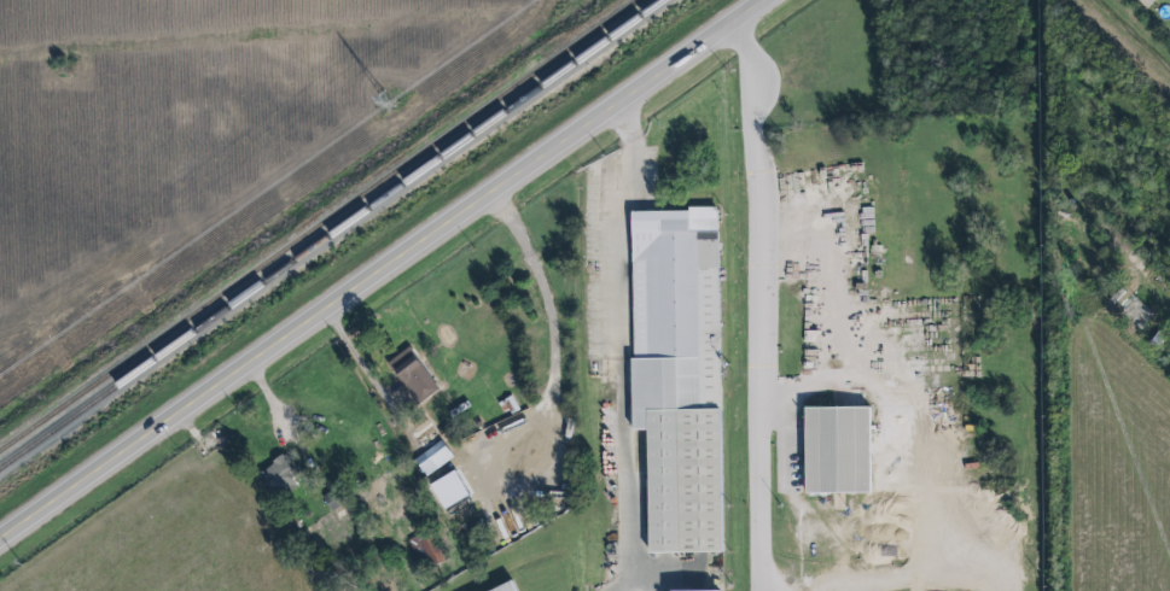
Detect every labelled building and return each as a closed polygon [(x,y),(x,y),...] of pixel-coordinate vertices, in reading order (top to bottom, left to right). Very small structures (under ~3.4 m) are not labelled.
[(630,210),(633,430),(646,430),(648,554),(722,553),(717,209),(630,210)] [(433,380),(409,347),(386,363),(412,397),(433,380)] [(804,408),(805,494),(870,493),(869,407),(804,408)] [(426,478),(437,469),(434,465),(450,453),(440,440),(413,460),(426,478)] [(286,454),(299,472),(292,478),(298,485),(291,491),(286,482),(272,493),(257,475),(274,463),(273,461),(283,454),(284,455),(286,454)] [(431,566),(444,560),(431,534),(418,541),(431,566)]
